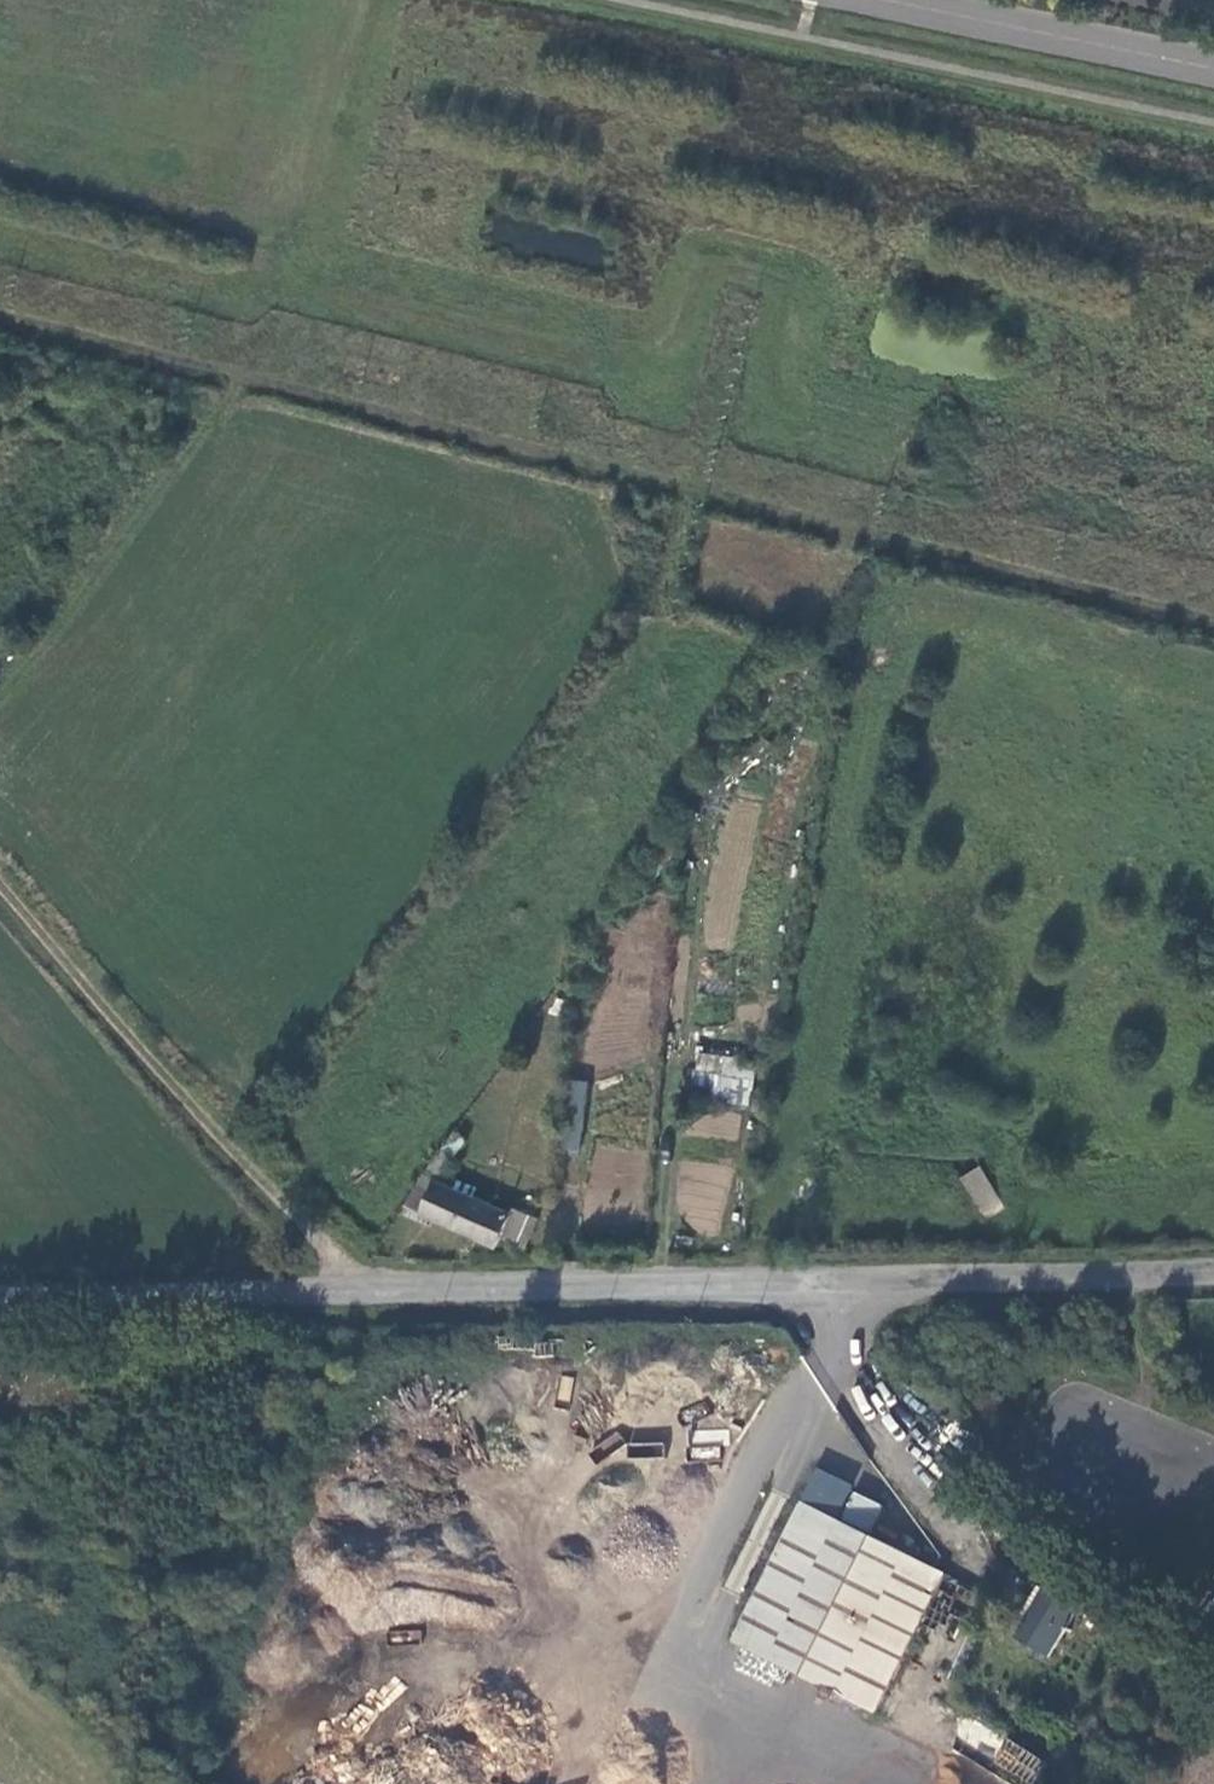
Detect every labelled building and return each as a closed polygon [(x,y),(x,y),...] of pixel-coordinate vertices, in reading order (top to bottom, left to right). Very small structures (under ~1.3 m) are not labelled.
[(700,1070),(720,1073),(724,1053),(703,1050),(700,1070)] [(575,1150),(584,1083),(569,1080),(561,1149),(575,1150)] [(738,1138),(740,1117),(695,1114),(694,1136),(738,1138)] [(408,1204),(499,1246),(504,1237),(525,1246),(539,1215),(516,1206),(513,1214),(439,1180),(451,1160),(442,1156),(408,1204)] [(983,1166),(962,1174),(979,1217),(1000,1209),(983,1166)] [(799,1501),(731,1640),(875,1711),(943,1574),(799,1501)] [(1019,1639),(1048,1657),(1075,1611),(1045,1593),(1019,1639)] [(995,1761),(1029,1777),(1038,1757),(1004,1742),(995,1761)]
